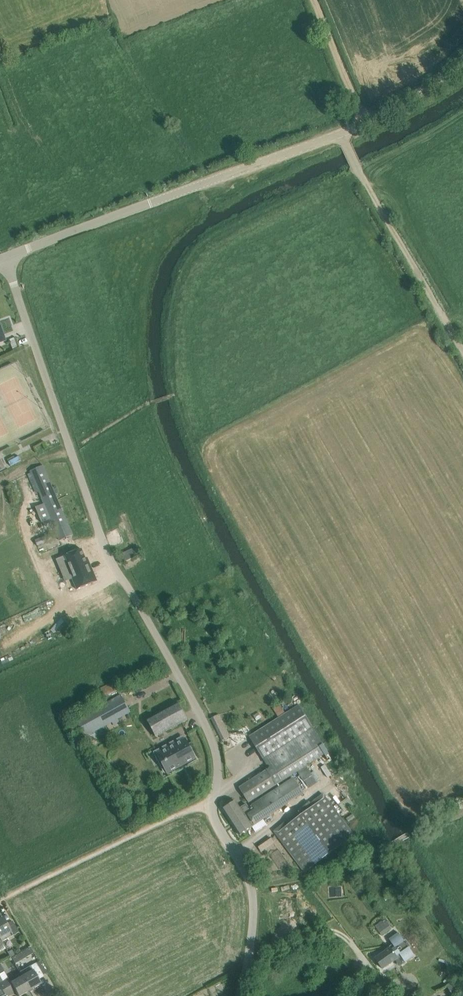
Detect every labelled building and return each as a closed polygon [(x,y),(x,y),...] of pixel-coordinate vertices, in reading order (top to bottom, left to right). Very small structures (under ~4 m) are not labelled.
[(31,471),(61,541),(73,535),(43,466),(31,471)] [(50,534),(35,540),(38,546),(52,540),(50,534)] [(69,564),(64,566),(68,575),(73,573),(75,578),(73,579),(78,590),(98,581),(90,562),(88,563),(82,549),(66,556),(69,564)] [(118,556),(121,564),(130,560),(137,557),(134,549),(118,556)] [(76,721),(85,737),(131,712),(122,695),(76,721)] [(180,705),(148,721),(152,729),(156,737),(188,720),(180,705)] [(279,718),(286,714),(281,705),(274,710),(279,718)] [(240,788),(249,802),(328,752),(319,737),(300,709),(252,739),(271,768),(240,788)] [(212,718),(223,740),(230,737),(219,715),(212,718)] [(241,737),(233,738),(234,747),(242,745),(241,737)] [(186,739),(158,754),(164,767),(163,768),(168,777),(198,761),(188,741),(187,741),(186,739)] [(233,825),(239,834),(302,791),(293,778),(249,808),(246,804),(240,808),(235,801),(223,809),(233,825)] [(324,793),(275,830),(278,834),(305,871),(309,868),(331,852),(355,834),(327,797),(324,793)] [(0,919),(0,937),(3,942),(10,937),(19,932),(13,921),(7,924),(3,917),(0,919)] [(376,927),(381,934),(390,928),(386,921),(376,927)] [(376,959),(383,969),(398,958),(401,956),(405,962),(415,955),(409,948),(411,946),(406,940),(404,941),(399,933),(390,939),(395,946),(391,948),(376,959)] [(30,948),(24,951),(27,957),(33,953),(30,948)] [(15,965),(12,960),(6,963),(9,968),(15,965)] [(20,972),(22,976),(30,990),(41,984),(39,979),(44,976),(36,963),(31,965),(20,972)] [(3,981),(10,993),(15,990),(19,995),(20,995),(30,990),(22,976),(20,972),(3,981)] [(5,995),(10,993),(1,976),(0,977),(0,995),(5,995)]
